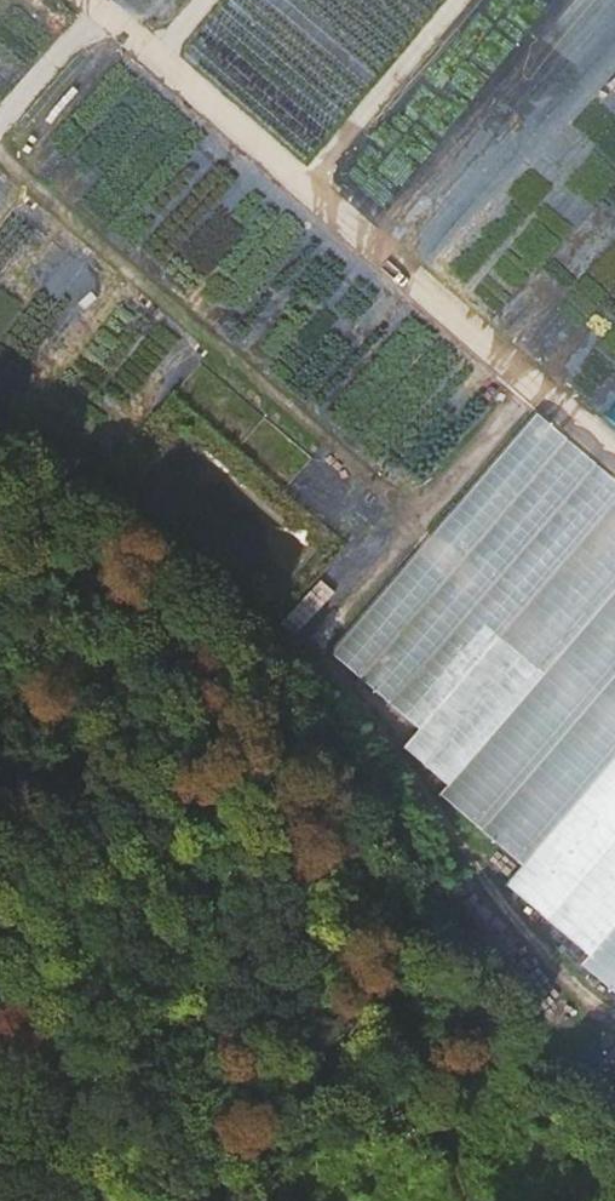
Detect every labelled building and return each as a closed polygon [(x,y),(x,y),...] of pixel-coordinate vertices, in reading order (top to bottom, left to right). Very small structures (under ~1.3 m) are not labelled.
[(448,781),(569,645),(530,610),(614,514),(614,473),(548,414),(338,650),(424,727),(408,745),(448,781)] [(311,469),(292,494),(331,524),(350,499),(311,469)] [(587,953),(614,922),(614,593),(569,645),(448,781),(440,790),(524,865),(509,883),(587,953)] [(614,988),(614,922),(587,953),(582,959),(614,988)]
